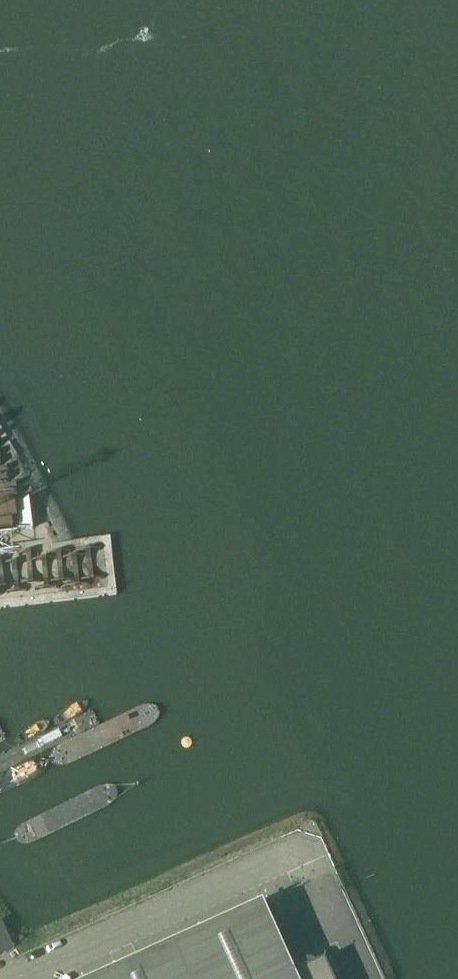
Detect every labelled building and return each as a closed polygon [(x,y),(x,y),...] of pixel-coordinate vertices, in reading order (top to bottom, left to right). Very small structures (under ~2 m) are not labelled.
[(105,978),(336,978),(329,962),(320,967),(317,964),(314,963),(311,963),(308,965),(307,969),(308,972),(298,976),(267,906),(105,978)] [(0,920),(0,952),(14,947),(3,919),(0,920)]
